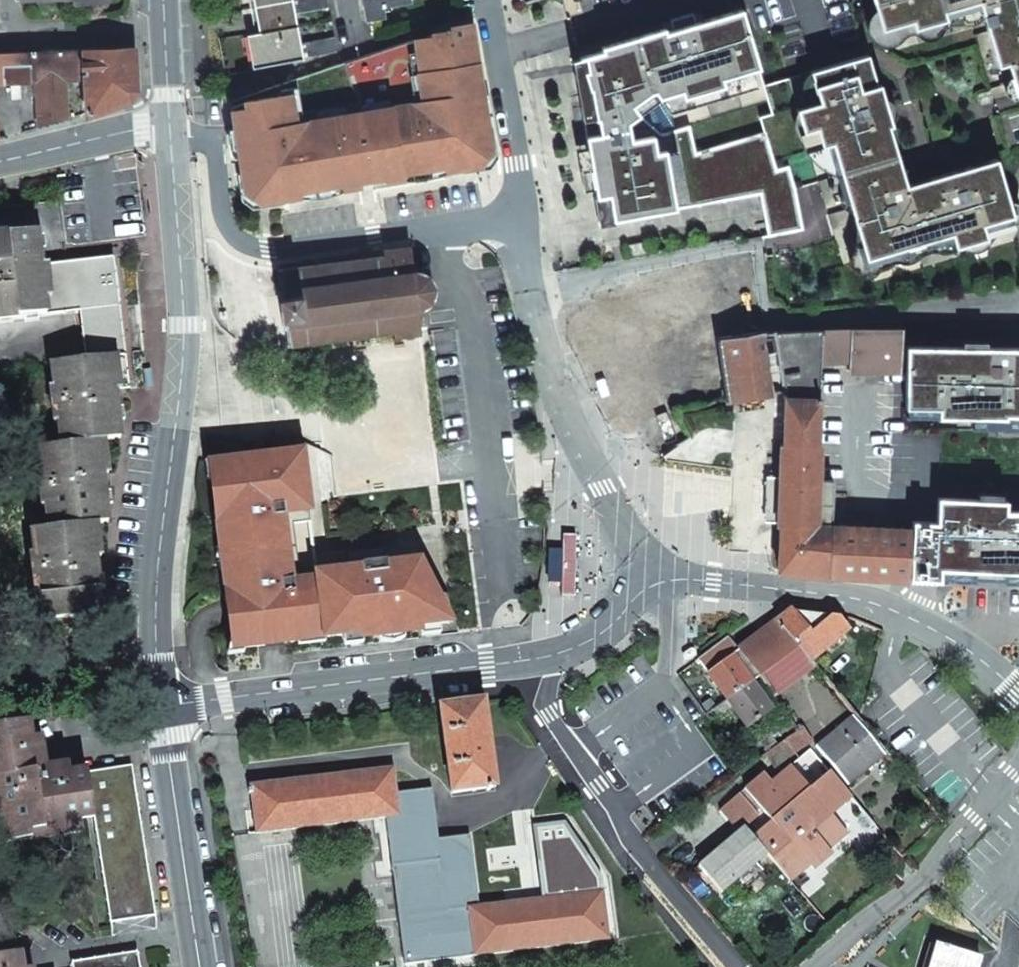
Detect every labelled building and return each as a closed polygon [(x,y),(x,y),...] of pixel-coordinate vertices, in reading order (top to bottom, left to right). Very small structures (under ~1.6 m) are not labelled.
[(335,35),(300,41),(295,11),(329,5),(328,0),(252,0),(257,30),(248,32),(254,64),(337,49),(335,35)] [(883,30),(913,21),(915,29),(948,19),(946,11),(980,1),(999,66),(1018,60),(1018,0),(874,0),(883,30)] [(386,15),(384,5),(370,7),(366,8),(368,18),(386,15)] [(734,10),(716,15),(722,35),(732,66),(759,59),(743,7),(734,10)] [(662,20),(665,29),(705,18),(702,8),(662,20)] [(705,18),(634,40),(661,54),(690,45),(722,35),(716,15),(705,18)] [(477,34),(475,20),(453,24),(454,27),(434,31),(435,34),(421,37),(232,98),(246,190),(261,200),(359,182),(358,177),(388,172),(402,170),(447,163),(447,168),(483,163),(493,149),(491,139),(483,140),(479,115),(487,114),(476,34),(477,34)] [(769,236),(805,228),(798,190),(790,165),(778,168),(763,116),(775,113),(767,85),(759,59),(732,66),(722,35),(690,45),(661,54),(631,39),(627,39),(572,55),(602,221),(610,219),(614,219),(758,195),(761,195),(769,236)] [(572,55),(627,39),(625,35),(572,50),(572,55)] [(90,113),(132,99),(140,88),(137,44),(88,47),(90,75),(85,75),(86,76),(89,76),(90,113)] [(90,75),(88,47),(84,47),(2,51),(4,81),(39,80),(68,79),(76,78),(75,77),(86,76),(85,75),(90,75)] [(868,54),(767,85),(775,113),(782,138),(805,131),(845,264),(953,233),(957,247),(989,237),(984,223),(1015,213),(998,157),(909,184),(890,123),(879,127),(874,112),(888,108),(880,83),(878,84),(868,54)] [(68,79),(39,80),(40,128),(69,120),(68,79)] [(247,81),(233,85),(237,95),(250,91),(247,81)] [(54,363),(58,397),(53,398),(54,413),(60,412),(64,445),(42,448),(45,482),(40,482),(42,497),(47,497),(51,529),(34,531),(38,566),(33,567),(35,581),(40,580),(45,620),(103,613),(92,525),(109,523),(99,441),(123,438),(117,390),(113,356),(88,359),(82,311),(122,307),(118,273),(99,260),(70,264),(63,202),(0,209),(0,370),(54,363)] [(287,345),(394,330),(395,335),(422,331),(418,308),(421,307),(424,306),(427,304),(429,302),(433,297),(435,292),(435,285),(434,283),(433,280),(431,277),(430,275),(427,273),(422,270),(419,269),(414,269),(410,244),(383,248),(383,252),(277,268),(287,345)] [(118,273),(116,258),(99,260),(118,273)] [(133,388),(122,307),(82,311),(88,359),(113,356),(117,390),(133,388)] [(854,371),(903,372),(904,326),(778,329),(763,331),(732,335),(717,337),(724,397),(724,399),(786,390),(781,358),(820,359),(854,360),(854,371)] [(908,345),(907,408),(940,408),(940,416),(1018,416),(1018,347),(908,345)] [(819,397),(820,359),(781,358),(786,390),(787,397),(819,397)] [(150,392),(158,391),(155,371),(148,372),(150,392)] [(779,569),(910,578),(914,527),(832,522),(834,479),(819,478),(820,443),(817,443),(819,397),(787,397),(785,443),(782,443),(781,477),(779,520),(779,526),(782,526),(779,569)] [(297,472),(295,456),(215,466),(215,462),(209,463),(210,470),(214,470),(237,647),(233,648),(234,655),(239,654),(239,652),(451,625),(423,566),(389,570),(387,550),(360,553),(362,565),(349,566),(350,575),(320,578),(319,570),(292,574),(289,558),(301,556),(299,542),(287,543),(285,528),(314,525),(307,470),(297,472)] [(769,520),(779,520),(781,477),(771,476),(769,520)] [(940,497),(939,521),(938,521),(938,523),(942,522),(939,579),(1018,582),(1018,500),(940,497)] [(938,523),(938,521),(914,520),(914,527),(910,578),(936,579),(938,523)] [(562,583),(561,597),(575,597),(576,535),(562,535),(562,551),(548,551),(548,583),(562,583)] [(790,612),(777,622),(809,660),(811,659),(850,627),(842,617),(790,612)] [(760,677),(775,696),(816,666),(811,659),(809,660),(777,622),(739,650),(760,677)] [(752,683),(760,677),(739,650),(732,655),(728,658),(719,646),(698,662),(727,701),(752,683)] [(686,661),(690,661),(695,657),(696,657),(697,656),(696,653),(696,652),(694,652),(693,652),(692,652),(686,656),(685,658),(685,660),(686,661)] [(772,710),(752,683),(727,701),(747,728),(772,710)] [(440,706),(452,792),(486,788),(486,790),(490,790),(490,788),(495,787),(484,700),(440,706)] [(768,752),(787,738),(800,728),(791,717),(760,740),(768,752)] [(884,755),(853,717),(818,746),(849,785),(884,755)] [(32,831),(46,829),(47,836),(70,833),(68,820),(82,818),(97,816),(112,914),(148,910),(127,767),(73,775),(73,773),(61,775),(60,767),(47,769),(44,748),(37,749),(35,738),(32,738),(30,721),(0,725),(0,830),(9,829),(10,834),(32,831)] [(800,728),(787,738),(797,753),(809,745),(815,741),(804,725),(800,728)] [(43,737),(35,738),(37,749),(44,748),(43,737)] [(768,752),(766,753),(777,767),(797,753),(787,738),(768,752)] [(72,766),(60,767),(61,775),(73,773),(72,766)] [(135,766),(127,767),(148,910),(112,914),(113,923),(157,916),(135,766)] [(753,836),(769,855),(792,882),(810,867),(813,871),(833,854),(830,851),(849,835),(832,815),(853,797),(831,771),(810,789),(791,766),(773,782),(764,771),(745,788),(764,811),(772,820),(753,836)] [(257,832),(386,815),(399,814),(434,809),(431,790),(396,794),(393,768),(251,786),(251,788),(247,789),(248,794),(252,794),(257,832)] [(720,809),(738,832),(745,826),(745,827),(764,811),(745,788),(720,809)] [(399,814),(386,815),(390,846),(438,840),(434,809),(399,814)] [(68,820),(70,833),(84,831),(82,818),(68,820)] [(723,894),(769,855),(753,836),(745,827),(745,826),(738,832),(698,865),(723,894)] [(32,831),(10,834),(9,829),(0,830),(0,843),(33,839),(32,831)] [(438,840),(390,846),(404,963),(421,961),(416,916),(467,910),(473,955),(609,938),(603,891),(479,906),(469,836),(438,840)] [(416,916),(421,961),(473,955),(467,910),(416,916)] [(980,959),(948,949),(949,947),(944,945),(943,948),(936,946),(930,966),(977,966),(980,959)] [(21,953),(0,956),(0,966),(23,966),(21,953)] [(141,953),(75,962),(75,966),(143,966),(141,953)]
